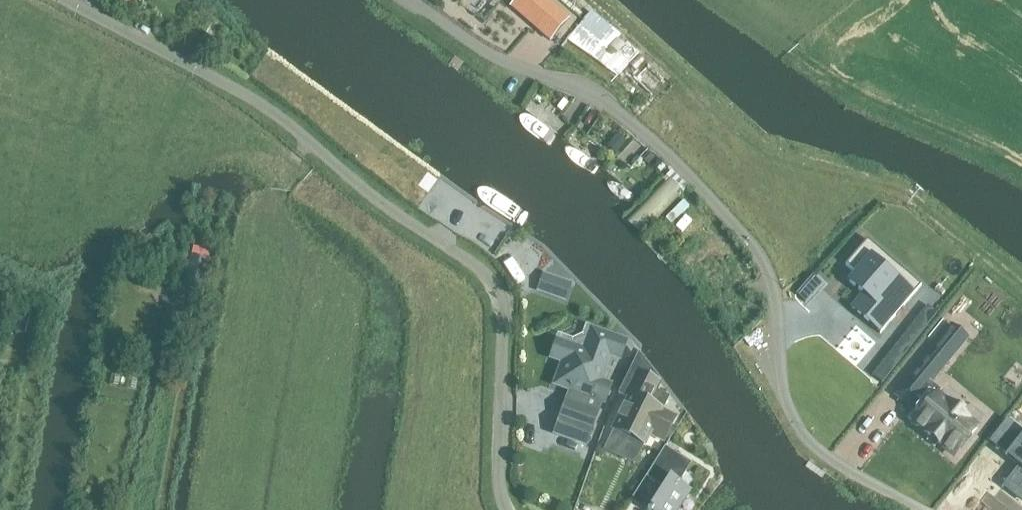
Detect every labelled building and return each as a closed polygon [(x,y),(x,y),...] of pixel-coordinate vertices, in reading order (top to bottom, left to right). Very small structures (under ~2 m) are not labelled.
[(511,2),(552,37),(569,18),(547,0),(513,0),(511,2)] [(587,54),(609,26),(591,11),(569,39),(587,54)] [(616,136),(607,147),(616,154),(625,142),(616,136)] [(647,153),(641,159),(647,166),(653,159),(647,153)] [(867,240),(845,265),(854,272),(845,282),(847,283),(848,282),(862,293),(849,308),(850,309),(852,308),(879,331),(878,333),(880,334),(921,286),(867,240)] [(190,256),(185,285),(203,288),(208,260),(190,256)] [(805,303),(821,284),(812,276),(800,289),(796,294),(805,303)] [(556,340),(550,359),(562,364),(554,386),(568,391),(554,434),(587,446),(601,404),(604,405),(610,385),(601,382),(610,357),(620,361),(626,341),(590,329),(583,349),(556,340)] [(937,345),(892,400),(906,412),(912,404),(914,403),(924,411),(919,417),(916,420),(914,424),(910,428),(950,461),(973,433),(933,400),(923,392),(926,387),(951,356),(937,345)] [(628,400),(613,431),(644,446),(650,435),(664,442),(665,441),(676,418),(663,411),(669,398),(656,392),(660,383),(631,369),(626,379),(621,389),(619,395),(628,400)] [(1002,487),(1003,488),(1004,486),(1021,501),(1021,432),(1021,431),(1003,453),(1019,466),(1002,487)] [(646,477),(664,488),(650,509),(678,509),(690,490),(680,482),(688,469),(691,463),(665,446),(661,452),(646,477)]
